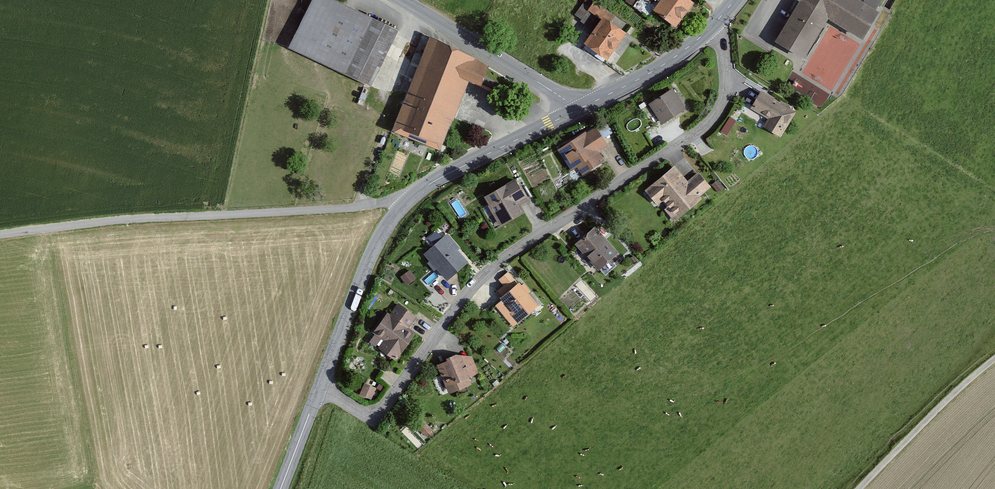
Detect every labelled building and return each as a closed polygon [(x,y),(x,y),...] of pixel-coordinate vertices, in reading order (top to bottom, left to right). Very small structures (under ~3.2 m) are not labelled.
[(339,0),(314,0),(291,48),(373,87),(401,29),(339,0)] [(594,0),(585,0),(575,13),(584,20),(591,11),(587,8),(594,0)] [(642,9),(649,0),(629,0),(642,9)] [(660,9),(683,26),(700,2),(697,0),(666,0),(660,9)] [(777,42),(810,60),(833,20),(870,41),(893,0),(800,0),(777,42)] [(634,31),(595,4),(591,11),(606,21),(590,45),(613,61),(634,31)] [(489,66),(433,37),(399,124),(444,141),(469,82),(481,86),(489,66)] [(678,90),(652,105),(663,125),(689,110),(678,90)] [(801,110),(765,90),(755,107),(773,117),(768,126),(786,136),(801,110)] [(729,134),(736,118),(729,114),(722,130),(729,134)] [(601,123),(557,149),(570,171),(579,165),(583,173),(606,159),(601,150),(613,143),(601,123)] [(677,166),(650,188),(679,222),(706,200),(703,196),(714,187),(700,171),(689,180),(677,166)] [(520,179),(487,197),(502,225),(524,213),(518,203),(530,197),(520,179)] [(597,226),(578,242),(601,269),(620,252),(597,226)] [(434,243),(442,234),(436,229),(428,238),(434,243)] [(449,236),(428,253),(451,282),(472,265),(449,236)] [(410,269),(400,277),(407,286),(416,278),(410,269)] [(511,291),(504,297),(521,318),(539,304),(511,269),(500,277),(511,291)] [(400,301),(377,331),(388,339),(382,346),(400,359),(413,341),(404,334),(419,314),(400,301)] [(460,354),(438,361),(442,373),(433,376),(441,399),(472,388),(469,379),(480,375),(474,355),(460,354)] [(379,387),(366,382),(361,393),(374,399),(379,387)]
